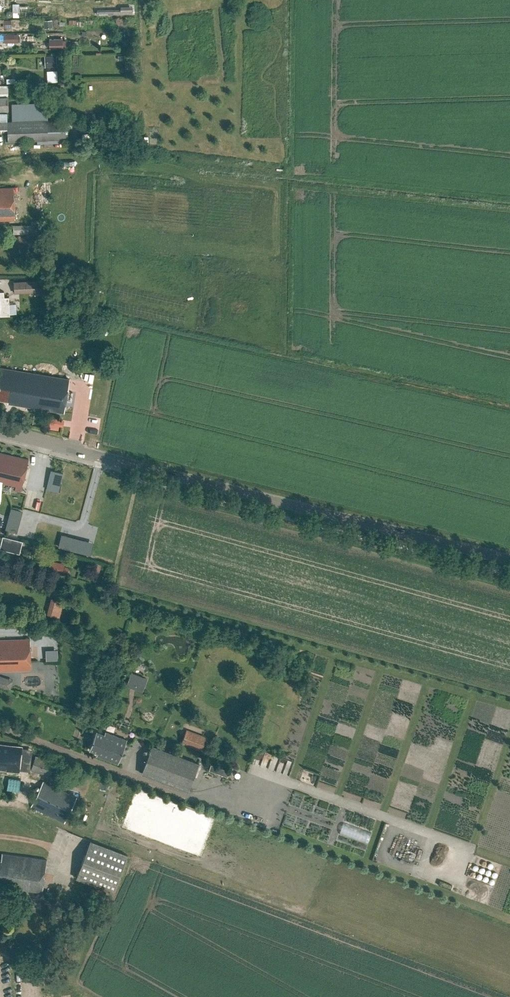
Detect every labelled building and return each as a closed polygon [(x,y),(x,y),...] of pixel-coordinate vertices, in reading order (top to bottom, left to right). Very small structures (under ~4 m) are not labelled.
[(11,14),(27,14),(27,13),(41,13),(41,5),(11,5),(11,14)] [(15,43),(15,34),(5,35),(5,43),(15,43)] [(62,38),(49,39),(49,48),(63,48),(62,38)] [(46,71),(46,80),(54,80),(54,71),(46,71)] [(9,110),(8,86),(0,86),(0,111),(9,110)] [(68,140),(68,119),(45,119),(44,103),(11,104),(11,113),(0,113),(0,132),(7,131),(7,142),(68,140)] [(15,220),(14,187),(0,188),(0,220),(15,220)] [(28,224),(13,225),(13,234),(28,233),(28,224)] [(15,282),(15,293),(35,292),(36,295),(45,295),(44,281),(15,282)] [(10,315),(9,296),(4,297),(4,291),(0,291),(0,315),(10,315)] [(8,401),(8,403),(64,412),(70,379),(0,367),(0,399),(8,401)] [(64,420),(51,417),(49,424),(63,426),(64,420)] [(16,486),(15,490),(21,492),(29,459),(0,452),(0,482),(16,486)] [(45,490),(57,491),(59,471),(46,470),(45,490)] [(8,507),(3,529),(14,532),(20,510),(8,507)] [(46,529),(48,515),(38,513),(36,527),(46,529)] [(4,537),(0,536),(0,545),(2,545),(1,548),(20,553),(23,541),(4,536),(4,537)] [(65,563),(50,559),(47,570),(62,574),(62,573),(67,574),(69,567),(64,566),(65,563)] [(63,601),(51,597),(47,613),(59,616),(63,601)] [(5,669),(6,670),(31,669),(30,638),(0,639),(0,669),(5,669)] [(42,650),(43,661),(55,660),(55,649),(42,650)] [(140,689),(143,675),(126,671),(123,685),(140,689)] [(11,679),(0,676),(0,686),(7,689),(11,679)] [(185,730),(181,742),(200,749),(205,737),(185,730)] [(97,732),(90,750),(97,753),(96,755),(118,763),(127,739),(105,731),(104,734),(97,732)] [(0,744),(0,769),(19,771),(21,746),(0,744)] [(154,745),(143,773),(187,790),(198,762),(154,745)] [(36,755),(31,770),(58,779),(63,764),(36,755)] [(77,796),(43,780),(31,807),(64,823),(77,796)] [(90,840),(76,877),(114,892),(128,854),(90,840)] [(10,885),(9,888),(42,893),(47,859),(2,853),(1,860),(0,859),(0,883),(10,885)] [(51,980),(48,987),(58,993),(61,986),(51,980)]
